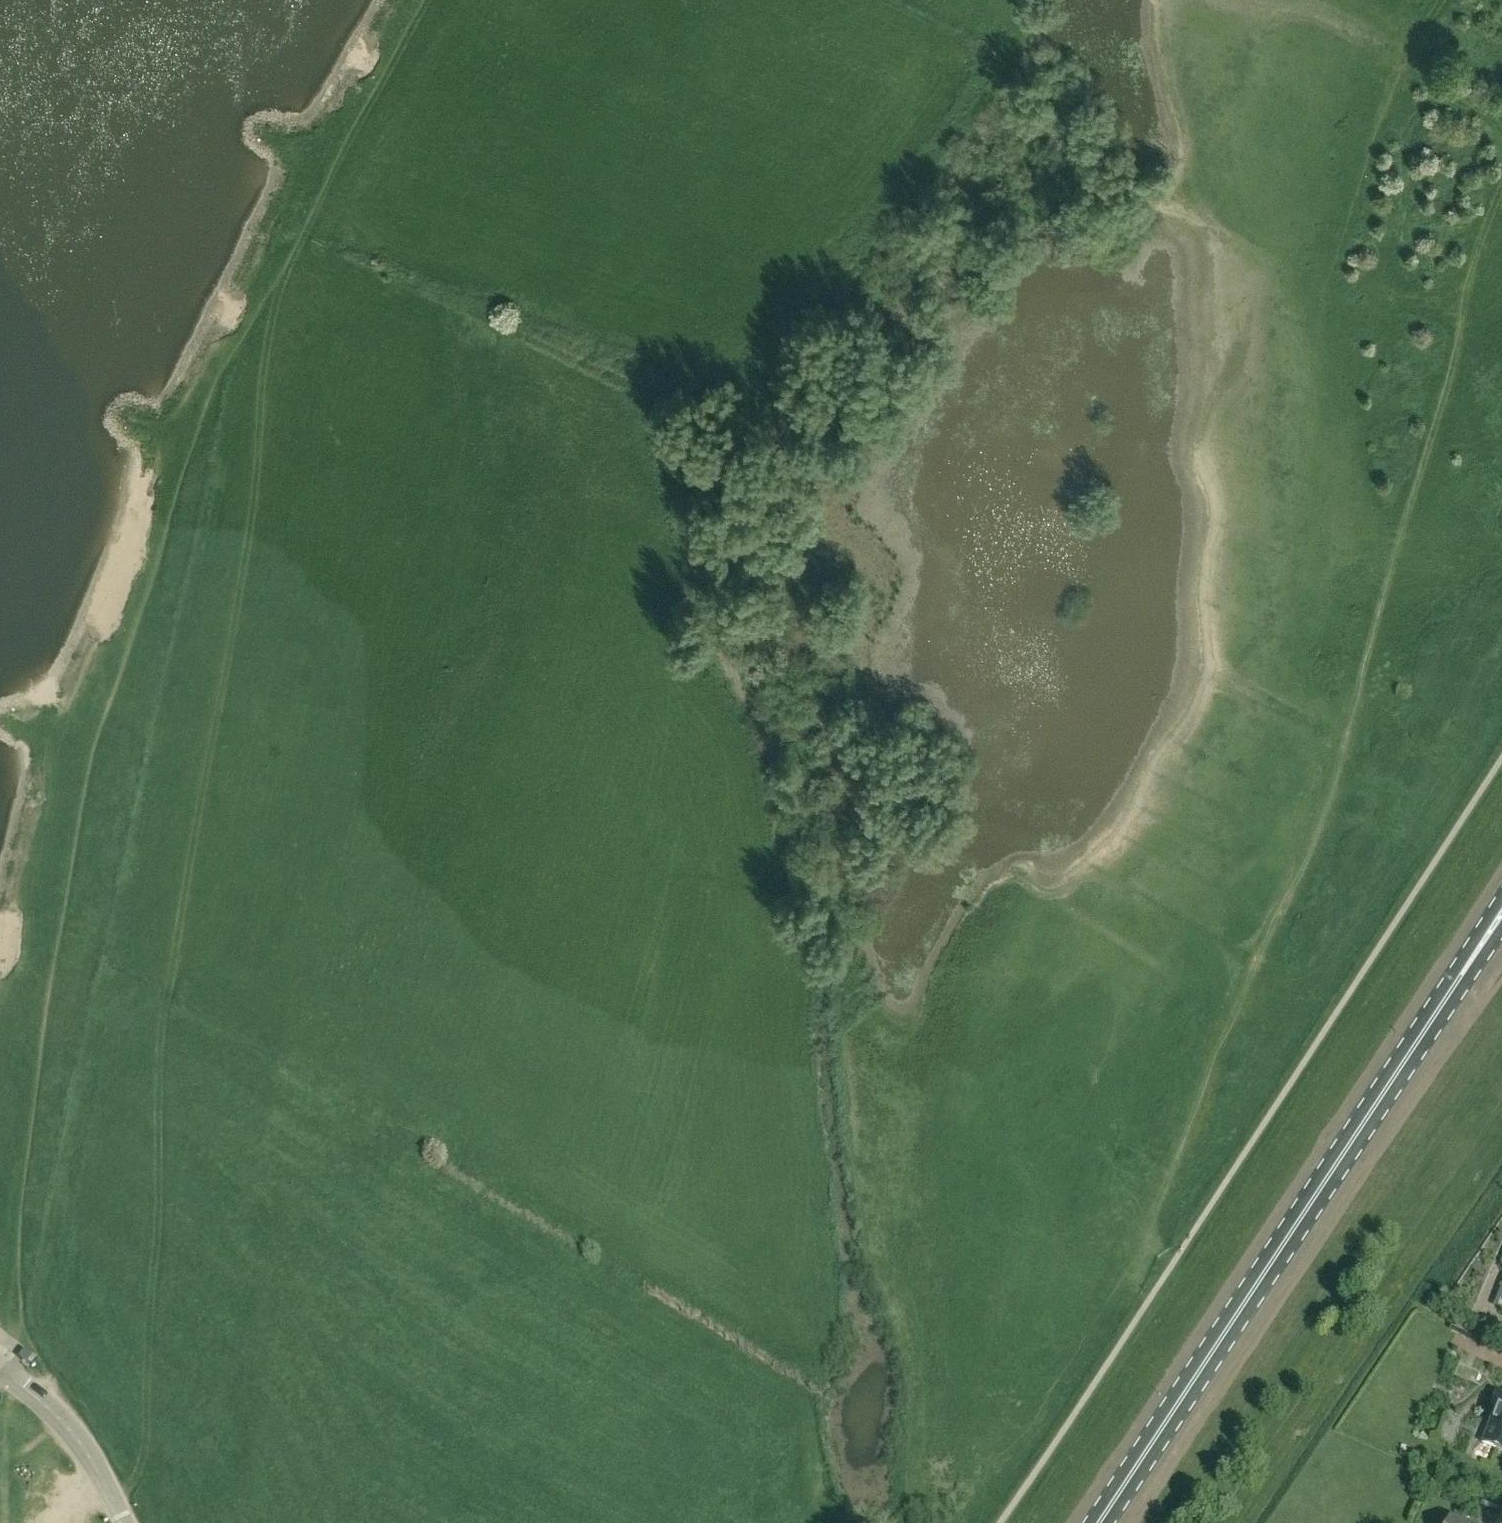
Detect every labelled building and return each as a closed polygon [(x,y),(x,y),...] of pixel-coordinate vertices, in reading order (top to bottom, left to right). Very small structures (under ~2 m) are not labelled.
[(1496,1397),(1492,1408),(1496,1410),(1482,1444),(1501,1452),(1501,1399),(1496,1397)]
